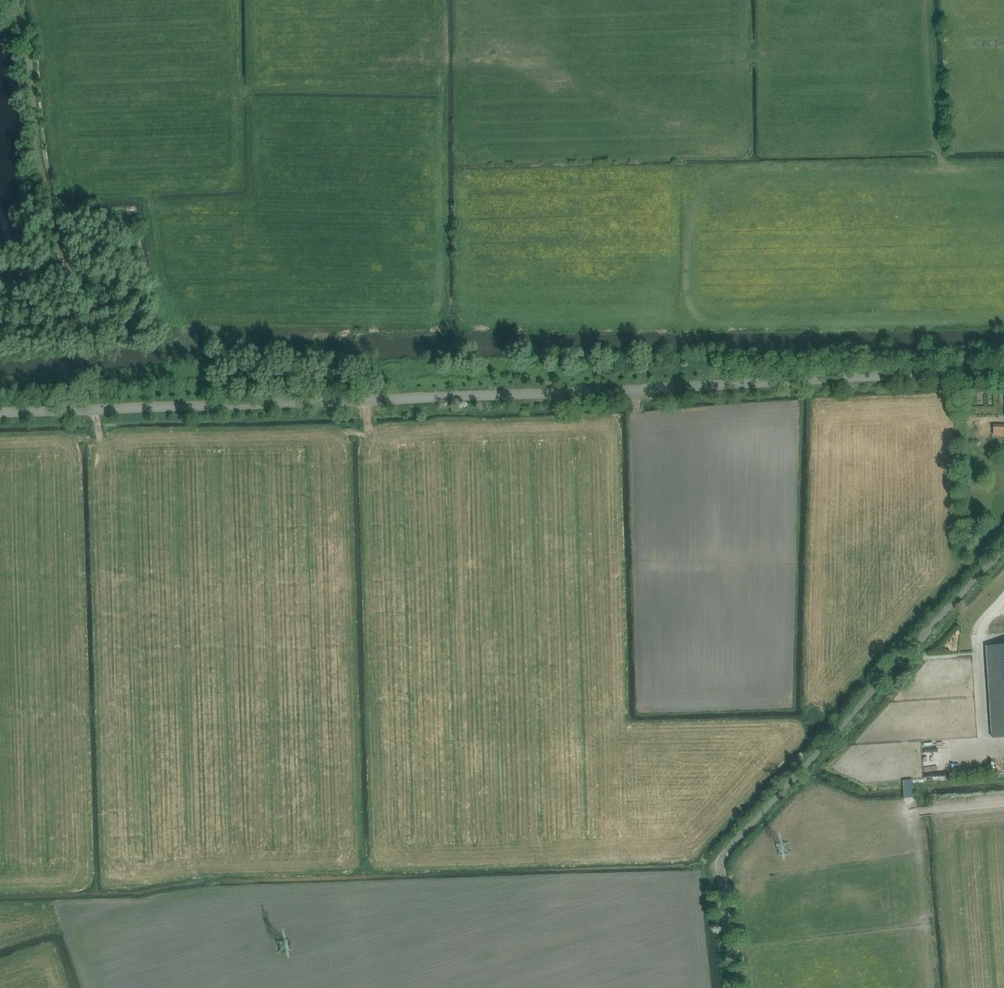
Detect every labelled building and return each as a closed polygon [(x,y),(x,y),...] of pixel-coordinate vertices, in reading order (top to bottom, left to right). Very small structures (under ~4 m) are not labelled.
[(998,424),(998,426),(993,426),(993,435),(1003,435),(1003,425),(998,424)] [(994,737),(1003,737),(1003,646),(988,647),(994,737)] [(913,779),(903,780),(903,788),(903,790),(904,796),(904,798),(914,797),(914,795),(914,790),(913,788),(913,779)]
